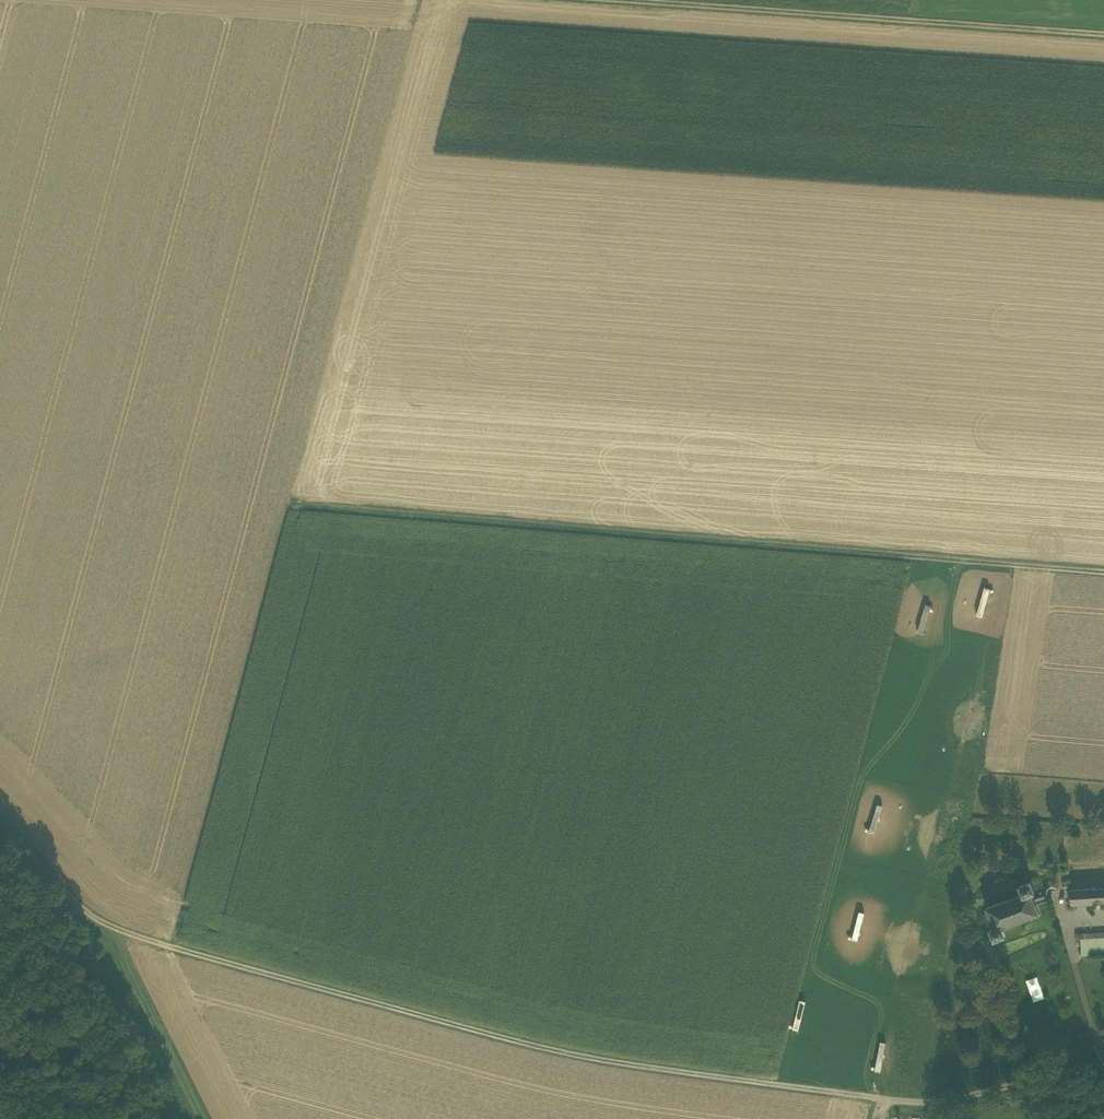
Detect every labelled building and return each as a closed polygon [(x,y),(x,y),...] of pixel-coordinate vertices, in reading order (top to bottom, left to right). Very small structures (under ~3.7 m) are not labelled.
[(933,887),(940,859),(933,857),(926,886),(933,887)] [(990,929),(995,940),(1005,936),(1002,928),(1038,914),(1031,894),(1034,893),(1030,883),(1020,886),(1023,895),(987,908),(994,928),(990,929)] [(1103,903),(1103,888),(1070,890),(1071,905),(1103,903)] [(1080,934),(1082,955),(1103,954),(1103,933),(1080,934)] [(1027,979),(1032,1001),(1043,999),(1038,977),(1027,979)]
